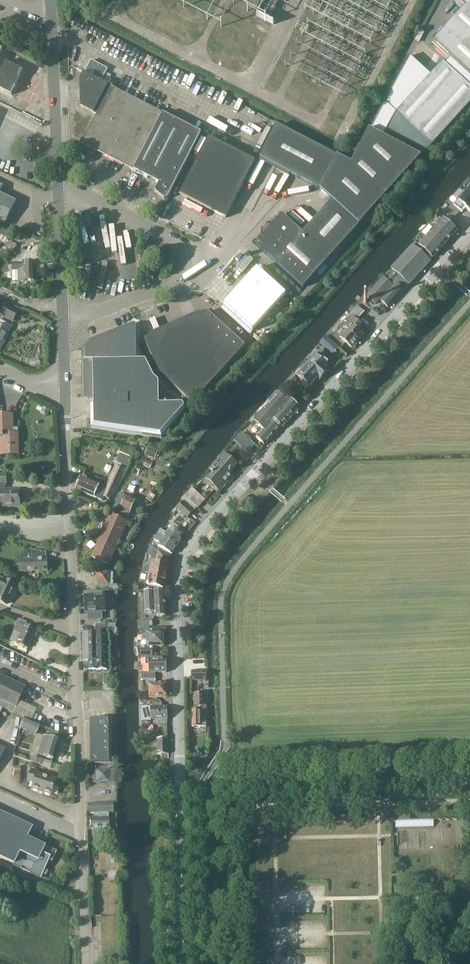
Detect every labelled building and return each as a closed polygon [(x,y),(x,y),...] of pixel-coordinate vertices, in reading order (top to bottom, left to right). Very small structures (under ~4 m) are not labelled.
[(374,123),(387,130),(427,151),(432,146),(469,104),(469,0),(457,0),(465,8),(434,43),(451,59),(445,66),(442,64),(430,77),(409,58),(374,123)] [(101,80),(107,69),(90,60),(85,71),(101,80)] [(24,71),(5,62),(0,73),(0,90),(12,96),(24,71)] [(134,171),(163,114),(84,73),(81,80),(80,80),(81,104),(71,105),(72,138),(72,140),(134,171)] [(168,199),(201,134),(163,114),(134,171),(159,185),(155,193),(168,199)] [(303,288),(421,158),(383,137),(387,130),(374,123),(352,165),(278,125),(260,157),(320,190),(332,201),(303,233),(283,215),(256,245),(303,288)] [(225,219),(255,162),(209,138),(180,195),(225,219)] [(454,205),(462,213),(466,209),(469,212),(469,196),(466,192),(454,205)] [(16,202),(0,194),(0,223),(5,225),(16,202)] [(451,204),(444,212),(453,220),(460,212),(451,204)] [(448,241),(456,232),(442,219),(434,228),(448,241)] [(440,249),(448,241),(434,228),(426,237),(440,249)] [(0,243),(5,245),(3,248),(12,252),(16,245),(7,240),(8,238),(0,234),(0,244),(0,243)] [(432,258),(440,249),(426,237),(418,246),(422,249),(419,252),(429,261),(432,258)] [(409,285),(430,261),(429,261),(419,252),(413,246),(391,269),(393,271),(399,277),(402,279),(409,285)] [(34,282),(33,263),(12,264),(12,270),(18,270),(18,282),(34,282)] [(256,268),(222,306),(252,332),(259,324),(285,295),(256,268)] [(374,304),(399,277),(393,271),(386,280),(384,278),(367,297),(374,304)] [(388,308),(409,285),(402,279),(381,301),(388,308)] [(352,306),(348,310),(351,312),(349,314),(352,317),(357,321),(364,312),(357,305),(356,306),(354,308),(352,306)] [(17,312),(5,306),(0,315),(0,316),(12,322),(17,312)] [(192,404),(244,347),(206,312),(144,340),(158,373),(192,404)] [(345,330),(339,337),(351,347),(362,334),(359,331),(363,327),(357,321),(352,317),(347,322),(343,327),(345,330)] [(10,331),(12,327),(0,321),(0,350),(10,331)] [(137,362),(137,327),(135,323),(92,341),(92,343),(86,350),(83,350),(84,359),(83,359),(84,399),(94,399),(94,407),(159,406),(159,384),(154,379),(153,379),(146,362),(137,362)] [(322,345),(326,349),(333,342),(328,338),(326,336),(320,343),(322,345)] [(320,360),(324,355),(321,352),(317,357),(316,356),(312,360),(313,361),(306,370),(316,379),(319,381),(327,372),(325,371),(328,367),(320,360)] [(309,387),(316,379),(306,370),(304,368),(297,376),(309,387)] [(293,384),(297,379),(292,374),(288,379),(293,384)] [(264,445),(298,408),(280,392),(254,421),(255,421),(253,424),(260,430),(255,436),(264,445)] [(159,410),(159,406),(94,407),(91,407),(92,429),(161,439),(186,412),(185,409),(159,410)] [(47,416),(50,411),(43,407),(40,412),(47,416)] [(12,416),(0,416),(0,452),(0,455),(18,455),(18,434),(13,434),(12,416)] [(242,433),(234,441),(240,446),(248,438),(242,433)] [(132,460),(136,452),(122,446),(119,454),(132,460)] [(156,459),(159,450),(149,446),(146,455),(156,459)] [(231,472),(238,464),(224,452),(217,460),(210,468),(214,472),(219,476),(226,468),(231,472)] [(146,460),(144,466),(150,469),(152,463),(146,460)] [(112,502),(127,469),(117,464),(106,487),(82,476),(76,489),(103,501),(104,498),(112,502)] [(219,476),(214,472),(207,480),(220,492),(224,488),(228,484),(235,476),(231,472),(226,468),(219,476)] [(5,483),(6,483),(6,475),(0,475),(0,507),(20,506),(19,490),(5,490),(5,483)] [(196,491),(192,488),(185,496),(189,499),(196,491)] [(126,520),(135,500),(129,497),(119,494),(114,505),(124,510),(120,517),(126,520)] [(187,518),(193,511),(182,502),(176,508),(187,518)] [(109,565),(128,523),(110,515),(91,557),(109,565)] [(184,533),(175,527),(173,531),(169,529),(167,533),(161,528),(158,534),(177,546),(183,538),(182,537),(184,533)] [(172,554),(177,546),(158,534),(155,539),(161,543),(159,546),(172,554)] [(31,560),(19,560),(19,566),(20,572),(47,571),(46,560),(46,553),(31,550),(31,560)] [(168,564),(170,556),(158,550),(156,560),(152,559),(151,565),(152,566),(151,573),(167,576),(169,564),(168,564)] [(96,584),(96,590),(116,591),(117,591),(117,585),(116,585),(112,585),(113,573),(109,573),(97,572),(96,584)] [(165,588),(167,576),(151,573),(149,580),(148,580),(147,585),(149,585),(149,586),(155,588),(155,586),(165,588)] [(14,587),(0,580),(0,603),(5,606),(14,587)] [(166,616),(165,591),(144,592),(145,612),(155,611),(155,617),(166,616)] [(85,597),(84,599),(84,603),(85,605),(86,608),(87,608),(87,613),(88,613),(88,620),(102,620),(102,612),(105,612),(104,593),(94,593),(94,595),(85,596),(85,597)] [(28,649),(35,630),(25,626),(26,623),(18,620),(14,631),(21,634),(17,644),(28,649)] [(149,620),(138,620),(138,628),(149,628),(149,626),(152,626),(152,620),(149,620)] [(108,670),(107,631),(105,631),(97,632),(83,632),(84,660),(88,660),(89,671),(108,670)] [(151,631),(141,631),(141,635),(147,635),(147,646),(150,646),(150,648),(152,648),(152,646),(164,646),(164,632),(151,632),(151,631)] [(139,657),(151,656),(151,648),(139,649),(139,657)] [(153,659),(153,657),(146,657),(146,665),(149,665),(149,672),(167,672),(166,659),(153,659)] [(192,681),(207,680),(207,672),(192,672),(192,681)] [(156,684),(156,673),(140,673),(140,675),(140,678),(149,678),(149,680),(149,682),(143,682),(143,690),(150,690),(150,698),(166,697),(166,684),(156,684)] [(25,687),(0,675),(0,700),(15,707),(25,687)] [(205,706),(205,693),(194,693),(194,706),(198,706),(198,711),(192,711),(192,727),(207,727),(207,706),(205,706)] [(151,707),(141,707),(142,722),(151,721),(151,720),(168,720),(167,706),(162,707),(162,704),(154,704),(154,707),(151,707)] [(25,719),(21,728),(36,735),(40,726),(25,719)] [(111,719),(89,720),(89,742),(90,765),(112,765),(111,742),(111,719)] [(53,759),(58,742),(43,737),(38,755),(53,759)] [(158,755),(168,754),(168,740),(158,740),(158,755)] [(115,766),(90,767),(90,783),(115,782),(115,766)] [(51,795),(56,780),(37,774),(38,772),(31,770),(28,782),(33,784),(32,789),(51,795)] [(113,803),(89,804),(90,814),(94,814),(95,819),(92,820),(92,830),(93,830),(106,829),(109,829),(109,817),(108,813),(113,813),(113,803)] [(14,865),(21,868),(26,858),(35,863),(34,865),(35,865),(31,873),(40,877),(49,859),(52,860),(55,852),(26,838),(31,827),(0,813),(0,858),(14,865)]
